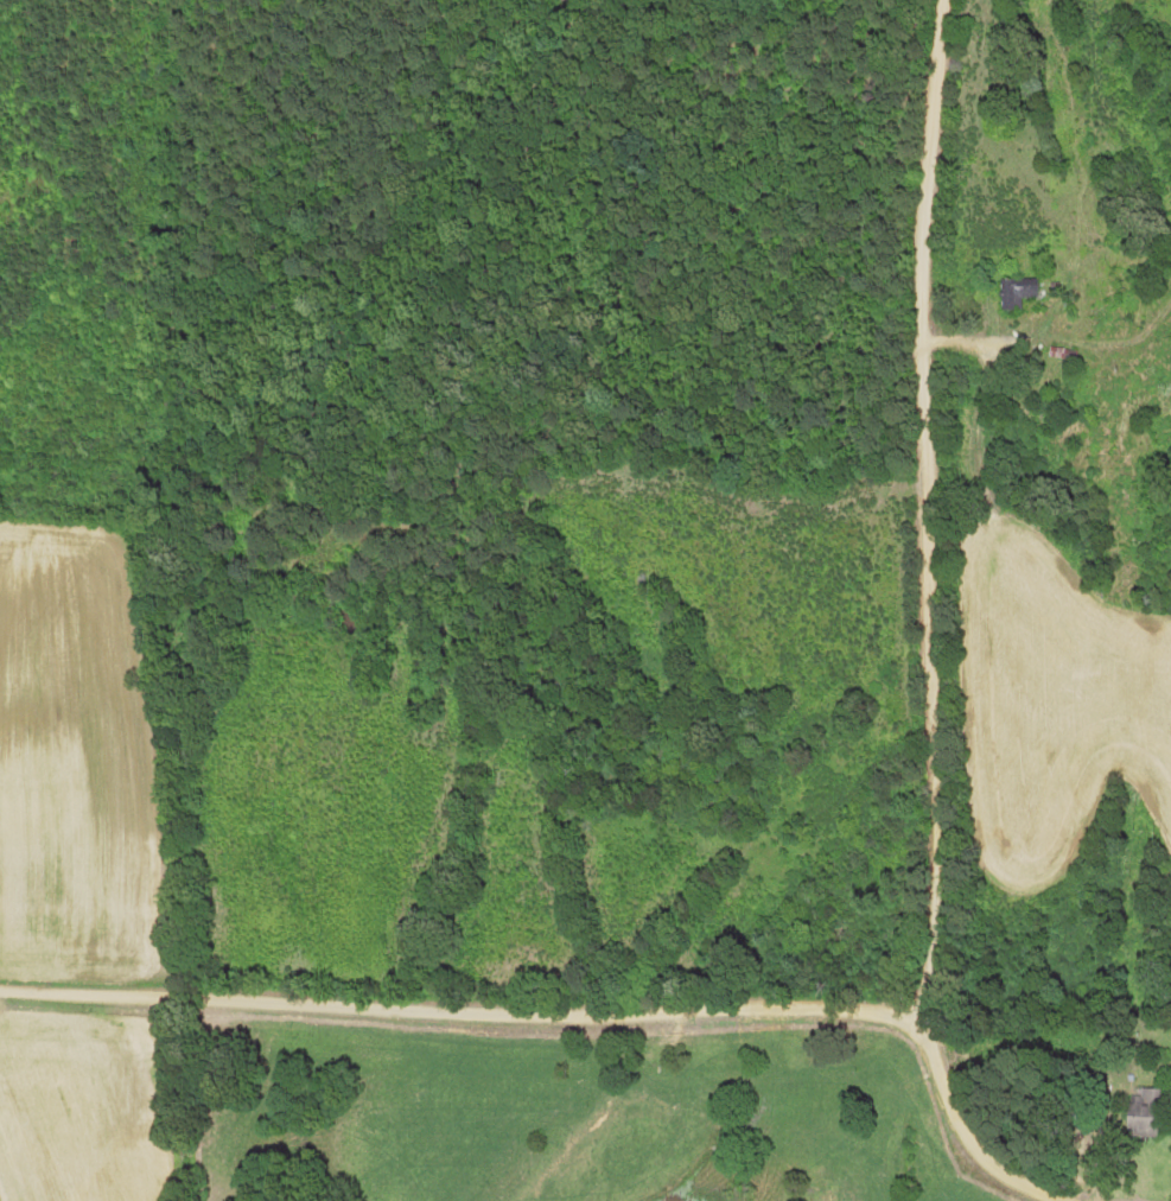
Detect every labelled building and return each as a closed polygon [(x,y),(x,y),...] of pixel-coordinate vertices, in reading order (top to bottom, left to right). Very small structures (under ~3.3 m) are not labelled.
[(1000,277),(1000,309),(1020,309),(1020,297),(1035,297),(1035,277),(1000,277)] [(1157,1090),(1137,1090),(1137,1099),(1121,1099),(1121,1135),(1157,1135),(1157,1090)]
